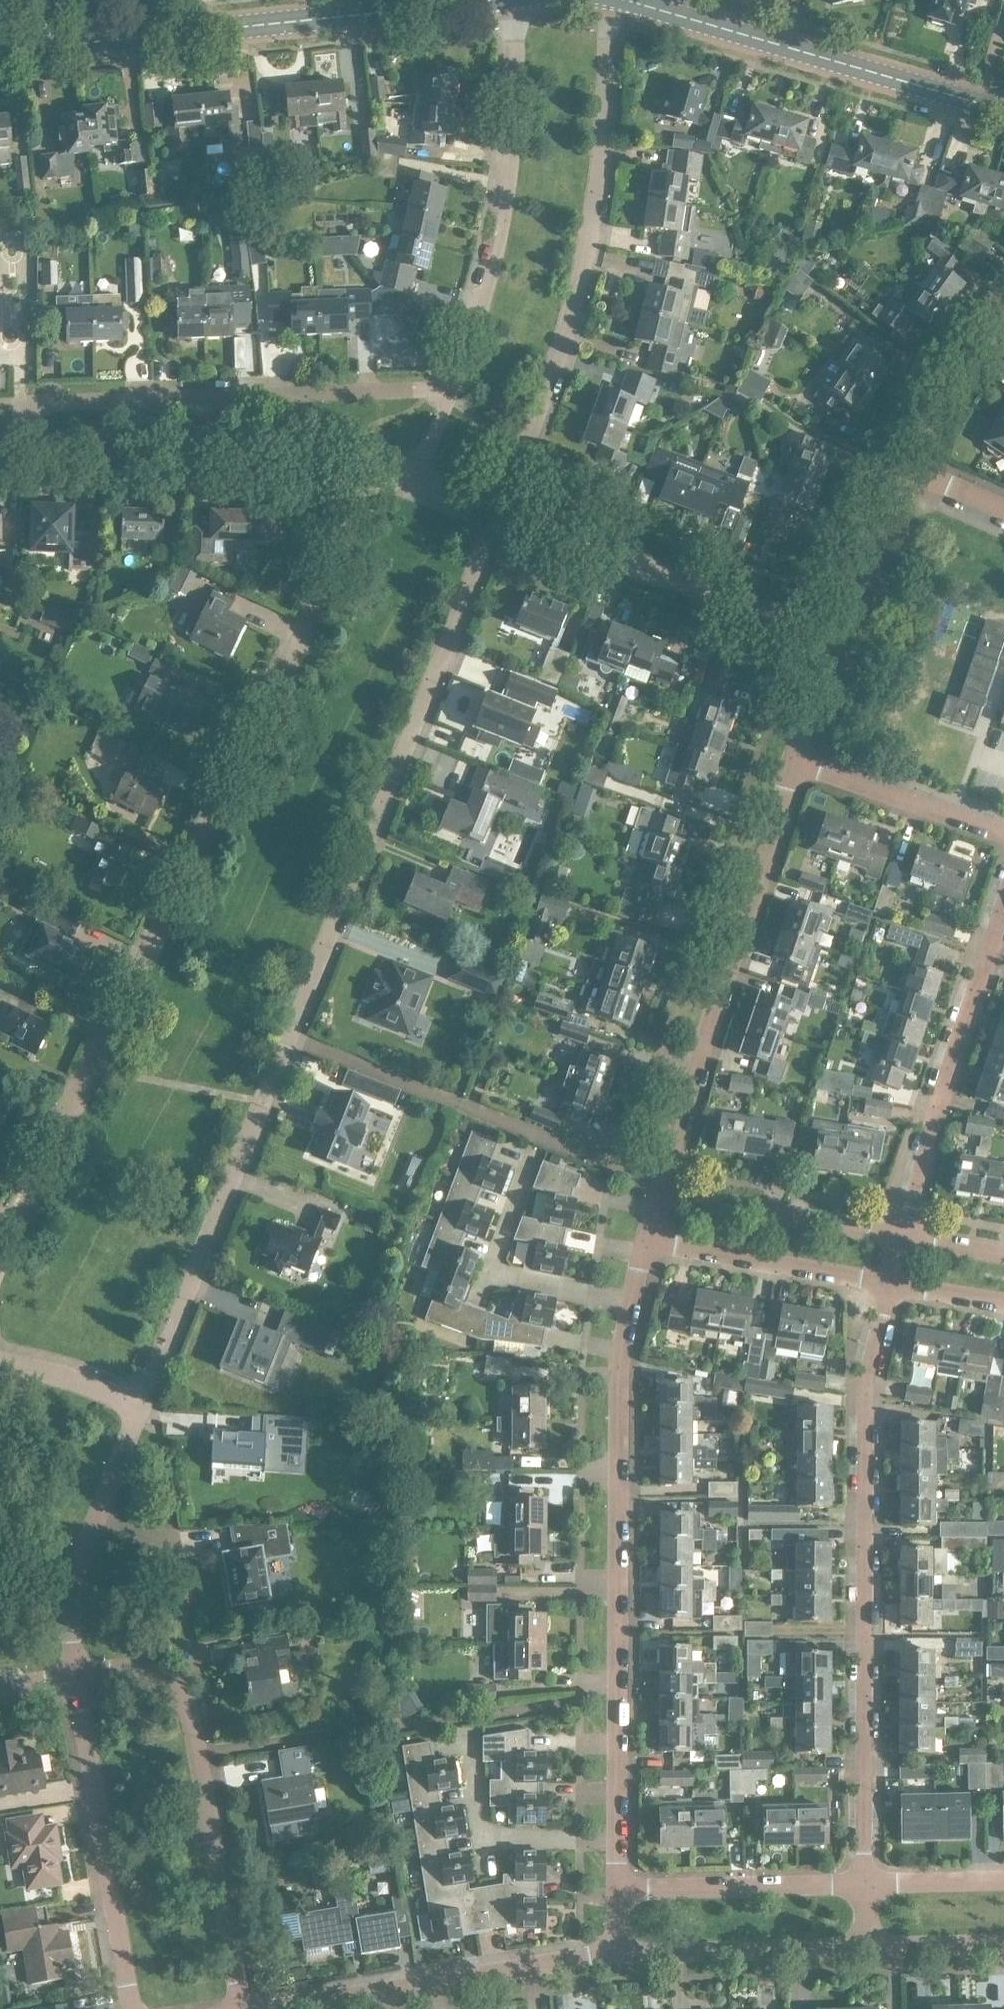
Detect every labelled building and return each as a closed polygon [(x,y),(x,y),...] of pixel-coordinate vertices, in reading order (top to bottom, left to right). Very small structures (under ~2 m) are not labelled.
[(929,18),(931,19),(930,22),(944,26),(945,23),(947,23),(948,21),(958,23),(964,3),(974,6),(976,0),(934,0),(929,18)] [(454,108),(456,72),(438,71),(437,75),(426,74),(425,93),(416,93),(415,105),(454,108)] [(385,100),(383,79),(371,80),(373,101),(385,100)] [(341,83),(313,86),(316,115),(317,125),(333,124),(334,131),(346,130),(341,83)] [(677,84),(672,100),(665,98),(660,115),(694,124),(703,126),(699,141),(712,144),(713,138),(719,118),(707,114),(706,117),(697,115),(703,92),(677,84)] [(313,86),(285,89),(290,129),(317,126),(316,115),(313,86)] [(206,145),(206,144),(221,142),(221,143),(240,142),(236,108),(229,108),(228,95),(215,96),(215,95),(202,96),(202,97),(200,98),(205,145),(206,145)] [(172,100),(174,114),(167,115),(168,130),(163,131),(166,151),(205,146),(205,145),(200,98),(198,98),(198,97),(185,98),(185,99),(172,100)] [(136,141),(117,143),(116,130),(115,130),(112,107),(99,109),(97,105),(89,106),(87,110),(84,110),(84,112),(85,112),(88,146),(89,146),(104,145),(105,152),(117,151),(118,165),(138,163),(136,141)] [(413,132),(410,132),(409,144),(438,146),(438,135),(452,135),(453,121),(458,120),(458,112),(454,110),(454,108),(415,105),(413,132)] [(779,114),(753,107),(749,122),(737,119),(731,142),(743,145),(745,136),(761,141),(759,149),(768,152),(779,114)] [(71,154),(90,152),(89,146),(88,146),(85,112),(84,112),(71,114),(70,117),(51,119),(52,132),(59,132),(60,141),(58,141),(60,155),(41,156),(44,178),(74,175),(71,154)] [(768,152),(780,155),(782,147),(798,151),(795,160),(808,163),(814,140),(802,137),(807,122),(779,114),(768,152)] [(8,118),(0,119),(0,166),(12,165),(10,148),(11,148),(8,118)] [(375,131),(361,133),(364,160),(378,159),(377,154),(375,137),(375,131)] [(405,141),(375,137),(377,154),(402,158),(405,141)] [(712,144),(710,148),(718,150),(721,139),(714,137),(712,144)] [(888,145),(862,138),(857,153),(832,145),(825,168),(851,176),(854,167),(879,175),(888,145)] [(295,145),(262,148),(264,171),(297,168),(295,145)] [(879,175),(880,175),(876,188),(885,190),(889,177),(918,186),(923,168),(912,164),(915,153),(888,145),(879,175)] [(252,173),(264,171),(262,148),(249,150),(252,173)] [(648,201),(682,206),(686,180),(698,181),(702,157),(674,153),(671,170),(673,171),(672,177),(652,174),(648,201)] [(29,189),(26,158),(14,159),(18,190),(29,189)] [(935,190),(933,190),(927,213),(939,216),(945,194),(975,203),(972,214),(984,217),(995,176),(969,169),(965,180),(940,172),(935,190)] [(140,196),(154,195),(151,171),(137,172),(140,196)] [(409,212),(438,219),(444,191),(429,187),(430,182),(432,182),(434,177),(406,171),(403,183),(415,185),(409,212)] [(168,193),(166,172),(153,173),(155,194),(168,193)] [(984,217),(1003,223),(1003,179),(995,176),(984,217)] [(925,212),(927,213),(933,190),(921,186),(915,209),(909,207),(903,228),(922,223),(925,212)] [(658,256),(686,260),(694,208),(682,206),(648,201),(644,229),(664,232),(663,238),(661,238),(658,256)] [(403,239),(432,246),(436,228),(434,227),(435,221),(438,221),(438,219),(409,212),(403,239)] [(803,231),(800,243),(815,246),(818,235),(803,231)] [(962,245),(982,258),(992,244),(972,231),(962,245)] [(789,237),(786,249),(795,252),(798,240),(789,237)] [(261,239),(248,242),(252,265),(266,263),(261,239)] [(403,239),(400,251),(388,248),(382,274),(373,272),(372,278),(380,287),(407,293),(412,275),(410,274),(411,268),(426,271),(432,246),(403,239)] [(921,289),(921,290),(947,308),(963,286),(947,275),(960,256),(949,249),(933,239),(926,248),(942,259),(921,289)] [(248,278),(248,254),(233,255),(233,278),(248,278)] [(167,258),(151,258),(152,281),(168,281),(167,258)] [(57,284),(56,260),(41,261),(42,285),(57,284)] [(127,260),(128,302),(142,302),(141,260),(127,260)] [(653,288),(646,315),(687,325),(697,284),(712,288),(715,274),(673,264),(666,291),(653,288)] [(812,282),(794,269),(780,288),(799,301),(812,282)] [(7,329),(7,295),(9,295),(9,277),(0,277),(0,329),(7,329)] [(915,285),(899,308),(914,318),(932,330),(947,308),(921,290),(921,289),(915,285)] [(230,289),(203,290),(205,338),(232,337),(231,323),(249,323),(248,288),(230,289)] [(205,338),(203,290),(176,291),(177,318),(172,318),(172,326),(178,325),(178,339),(205,338)] [(318,304),(319,334),(347,333),(346,318),(352,318),(352,320),(371,319),(370,291),(346,291),(346,298),(334,299),(334,304),(318,304)] [(268,294),(268,322),(285,322),(285,320),(291,320),(291,335),(319,334),(318,304),(302,304),(302,295),(290,296),(290,293),(268,294)] [(127,314),(120,314),(120,295),(93,296),(94,342),(121,341),(121,329),(128,329),(127,314)] [(67,343),(94,342),(93,296),(56,298),(57,319),(67,318),(67,343)] [(914,318),(899,308),(889,301),(883,310),(878,306),(871,315),(901,336),(914,318)] [(687,325),(646,315),(639,342),(652,345),(646,370),(674,377),(687,325)] [(767,322),(758,342),(778,350),(786,330),(767,322)] [(837,365),(871,389),(880,377),(883,380),(891,369),(875,357),(878,353),(880,353),(883,349),(860,333),(837,365)] [(871,389),(837,365),(814,397),(837,414),(840,410),(839,408),(843,403),(855,412),(871,389)] [(764,394),(770,383),(748,371),(742,382),(764,394)] [(623,391),(621,396),(606,391),(597,417),(625,427),(635,402),(646,406),(654,382),(628,372),(621,389),(623,391)] [(742,382),(735,393),(758,405),(764,394),(742,382)] [(671,383),(668,391),(681,395),(684,388),(671,383)] [(725,388),(723,396),(732,398),(734,390),(725,388)] [(625,427),(597,417),(592,431),(588,429),(583,441),(602,448),(600,454),(598,454),(596,459),(623,468),(627,457),(616,453),(625,427)] [(988,448),(989,452),(998,458),(1003,458),(1003,455),(1003,423),(1003,422),(1003,423),(997,432),(993,432),(989,438),(991,441),(989,443),(991,444),(988,448)] [(788,474),(816,485),(826,459),(811,454),(813,448),(815,448),(817,443),(791,433),(786,445),(797,450),(788,474)] [(654,447),(644,474),(655,478),(659,480),(661,478),(666,480),(661,495),(686,505),(697,477),(702,466),(688,460),(665,451),(654,447)] [(697,477),(686,505),(712,515),(718,500),(724,502),(724,504),(738,510),(749,484),(727,475),(702,466),(697,477)] [(816,485),(788,474),(778,500),(773,498),(761,530),(782,537),(791,513),(789,511),(791,506),(810,513),(815,500),(811,499),(816,485)] [(65,519),(62,515),(62,508),(32,507),(31,551),(69,553),(68,570),(98,571),(99,538),(71,537),(72,519),(65,519)] [(121,540),(122,540),(122,553),(146,554),(147,541),(164,541),(164,511),(122,510),(121,540)] [(195,528),(194,560),(220,561),(231,561),(231,549),(251,550),(252,542),(270,542),(270,532),(271,532),(271,530),(280,530),(280,515),(212,513),(211,529),(195,528)] [(19,572),(20,550),(7,550),(6,572),(19,572)] [(183,566),(176,579),(190,586),(197,573),(183,566)] [(185,635),(199,642),(203,634),(219,642),(215,649),(229,656),(245,623),(226,614),(232,602),(213,593),(202,616),(196,613),(185,635)] [(567,609),(528,593),(515,625),(554,640),(567,609)] [(592,606),(587,619),(598,623),(603,610),(592,606)] [(78,619),(51,609),(45,624),(72,634),(78,619)] [(939,719),(973,730),(1003,641),(1003,627),(986,620),(958,700),(947,696),(939,719)] [(584,662),(622,676),(626,664),(637,636),(611,626),(606,639),(595,634),(587,655),(584,662)] [(651,679),(668,685),(676,665),(665,661),(666,659),(660,655),(665,641),(652,637),(651,641),(637,636),(626,664),(653,674),(651,679)] [(550,649),(538,679),(558,687),(570,657),(550,649)] [(190,736),(205,704),(182,693),(190,678),(155,661),(150,673),(155,675),(146,694),(143,693),(135,710),(190,736)] [(683,662),(680,672),(691,676),(694,666),(683,662)] [(697,665),(692,680),(700,683),(705,668),(697,665)] [(704,690),(709,692),(698,723),(726,733),(731,719),(735,720),(739,708),(720,702),(722,696),(724,696),(732,672),(712,666),(704,690)] [(532,713),(536,703),(549,708),(555,692),(511,674),(505,690),(507,691),(503,701),(487,695),(474,727),(481,730),(478,740),(496,747),(500,738),(520,746),(521,744),(531,747),(538,729),(529,725),(533,714),(532,713)] [(627,700),(615,696),(607,718),(619,722),(627,700)] [(687,720),(679,746),(689,749),(718,759),(726,733),(698,723),(687,720)] [(129,769),(128,771),(115,798),(151,816),(165,787),(140,775),(151,753),(117,736),(110,749),(134,760),(130,770),(129,769)] [(679,746),(666,784),(672,786),(692,793),(696,781),(709,785),(718,759),(689,749),(679,746)] [(450,804),(440,827),(484,845),(503,798),(534,811),(543,789),(491,768),(489,773),(478,768),(464,802),(466,803),(463,809),(450,804)] [(562,783),(557,794),(573,800),(578,789),(562,783)] [(581,786),(575,801),(584,805),(592,801),(596,792),(595,792),(596,789),(585,785),(584,788),(581,786)] [(636,857),(642,859),(680,872),(689,846),(677,842),(684,823),(640,808),(634,829),(644,832),(636,857)] [(838,859),(850,824),(826,815),(823,823),(819,821),(810,850),(838,859)] [(101,828),(80,817),(74,830),(94,841),(101,828)] [(850,824),(838,859),(862,868),(864,861),(870,862),(866,875),(878,880),(888,850),(870,843),(874,832),(850,824)] [(91,878),(115,890),(131,857),(99,842),(93,854),(100,858),(91,878)] [(933,887),(944,856),(919,847),(909,875),(924,880),(923,884),(933,887)] [(967,904),(975,881),(965,878),(970,864),(944,856),(933,887),(932,891),(967,904)] [(675,886),(680,872),(642,859),(632,891),(626,889),(617,914),(651,926),(661,895),(675,900),(680,887),(675,886)] [(483,862),(479,870),(500,879),(503,870),(483,862)] [(551,867),(544,885),(560,891),(567,872),(551,867)] [(422,880),(415,877),(406,899),(420,905),(419,909),(432,914),(433,910),(448,916),(454,899),(478,909),(489,882),(464,872),(459,885),(448,881),(445,889),(430,883),(431,881),(423,878),(422,880)] [(825,881),(802,873),(798,885),(821,893),(825,881)] [(873,912),(887,916),(895,890),(881,886),(873,912)] [(74,934),(82,918),(31,893),(23,909),(41,918),(38,925),(34,923),(19,953),(50,968),(48,972),(59,977),(61,974),(72,979),(81,960),(79,959),(85,947),(66,938),(70,932),(74,934)] [(534,913),(530,926),(542,930),(546,916),(562,921),(567,904),(539,895),(534,912),(534,913)] [(844,917),(867,925),(872,912),(848,904),(844,917)] [(790,905),(781,932),(811,942),(816,929),(826,932),(831,919),(833,912),(823,909),(821,916),(790,905)] [(956,925),(924,915),(920,928),(952,938),(956,925)] [(537,944),(542,930),(530,926),(526,940),(537,944)] [(929,972),(939,941),(923,936),(923,937),(890,926),(886,939),(919,949),(913,967),(912,966),(905,991),(932,1000),(940,975),(929,972)] [(609,929),(599,960),(611,964),(645,976),(653,950),(636,944),(637,939),(609,929)] [(811,942),(781,932),(772,958),(803,968),(811,942)] [(853,971),(857,959),(842,954),(838,966),(853,971)] [(376,973),(366,1000),(376,1004),(373,1011),(387,1017),(384,1024),(408,1034),(430,978),(392,963),(386,977),(376,973)] [(602,990),(636,1001),(645,976),(611,964),(602,990)] [(479,969),(470,989),(496,1000),(504,980),(479,969)] [(30,1018),(41,996),(5,978),(0,987),(0,1005),(4,1007),(0,1016),(0,1030),(21,1040),(19,1045),(35,1053),(48,1027),(30,1018)] [(857,978),(855,986),(863,989),(866,981),(857,978)] [(814,992),(841,1001),(845,988),(819,979),(814,992)] [(760,993),(750,1024),(780,1034),(789,1007),(802,1012),(804,1008),(819,1013),(824,1000),(808,995),(808,996),(784,988),(780,1000),(760,993)] [(628,1027),(636,1001),(602,990),(598,1004),(586,1000),(582,1012),(628,1027)] [(932,1000),(905,991),(897,1016),(924,1024),(932,1000)] [(561,1018),(566,1004),(538,995),(533,1009),(561,1018)] [(568,1022),(584,1028),(587,1018),(571,1012),(568,1022)] [(884,1028),(864,1021),(861,1031),(865,1032),(917,1049),(924,1024),(897,1016),(889,1013),(884,1028)] [(840,1014),(837,1024),(844,1026),(847,1017),(840,1014)] [(563,1022),(559,1035),(585,1044),(590,1031),(563,1022)] [(771,1060),(780,1034),(750,1024),(740,1054),(759,1061),(755,1072),(779,1080),(785,1064),(771,1060)] [(998,1026),(990,1050),(1003,1055),(1003,1028),(998,1026)] [(862,1043),(885,1050),(881,1065),(877,1063),(870,1086),(897,1094),(904,1072),(909,1074),(917,1049),(865,1032),(862,1043)] [(990,1050),(982,1074),(1003,1081),(1003,1055),(990,1050)] [(607,1090),(615,1065),(585,1054),(580,1070),(562,1064),(558,1074),(607,1090)] [(853,1073),(820,1068),(813,1088),(827,1090),(850,1094),(853,1073)] [(348,1072),(343,1085),(394,1106),(400,1092),(348,1072)] [(569,1089),(564,1104),(562,1103),(558,1115),(582,1123),(585,1112),(598,1116),(607,1090),(558,1074),(555,1084),(569,1089)] [(982,1074),(974,1098),(1003,1109),(1003,1081),(982,1074)] [(754,1080),(731,1076),(728,1090),(752,1094),(754,1080)] [(809,1114),(823,1116),(827,1090),(813,1088),(809,1114)] [(319,1129),(310,1151),(338,1162),(346,1142),(356,1146),(364,1127),(359,1126),(367,1106),(334,1092),(325,1114),(321,1112),(319,1116),(314,1128),(319,1129)] [(10,1104),(0,1099),(0,1125),(10,1104)] [(891,1105),(866,1100),(864,1113),(889,1118),(891,1105)] [(530,1120),(556,1130),(561,1117),(535,1107),(530,1120)] [(741,1154),(747,1120),(722,1115),(718,1136),(716,1135),(714,1146),(716,1146),(716,1150),(741,1154)] [(458,1117),(454,1127),(460,1130),(466,1127),(468,1121),(458,1117)] [(988,1150),(993,1121),(968,1117),(965,1133),(981,1136),(979,1148),(988,1150)] [(747,1120),(741,1154),(769,1159),(771,1146),(788,1149),(792,1129),(775,1126),(775,1125),(747,1120)] [(454,1177),(481,1187),(500,1194),(510,1167),(491,1160),(498,1141),(471,1131),(454,1177)] [(812,1166),(838,1171),(844,1139),(818,1135),(812,1166)] [(870,1143),(844,1139),(838,1171),(865,1176),(870,1143)] [(959,1159),(954,1191),(980,1195),(985,1163),(988,1150),(979,1148),(977,1162),(959,1159)] [(566,1228),(570,1228),(575,1200),(570,1199),(572,1189),(575,1190),(581,1176),(542,1161),(532,1188),(548,1194),(542,1221),(542,1222),(566,1227),(566,1228)] [(980,1195),(1003,1200),(1003,1167),(985,1163),(980,1195)] [(483,1239),(493,1212),(474,1205),(481,1187),(454,1177),(438,1221),(465,1231),(464,1232),(483,1239)] [(264,1253),(266,1254),(261,1266),(280,1274),(285,1261),(308,1270),(321,1237),(320,1237),(324,1226),(335,1230),(340,1215),(318,1207),(306,1237),(276,1225),(264,1253)] [(542,1221),(521,1217),(513,1239),(528,1242),(523,1268),(560,1276),(566,1248),(562,1247),(566,1228),(566,1227),(542,1222),(542,1221)] [(440,1274),(440,1273),(467,1283),(477,1256),(458,1249),(464,1232),(465,1231),(438,1221),(421,1267),(440,1274)] [(440,1273),(440,1274),(430,1300),(432,1301),(425,1319),(476,1338),(486,1312),(460,1302),(467,1283),(440,1273)] [(518,1292),(508,1320),(486,1312),(476,1338),(477,1339),(541,1347),(546,1327),(549,1327),(555,1299),(518,1292)] [(703,1336),(704,1330),(718,1333),(724,1297),(697,1292),(694,1309),(686,1308),(686,1306),(672,1303),(668,1329),(690,1333),(690,1334),(703,1336)] [(724,1297),(718,1333),(733,1335),(732,1341),(745,1343),(750,1344),(747,1363),(760,1365),(761,1361),(764,1339),(766,1330),(748,1326),(752,1302),(740,1300),(740,1299),(727,1297),(724,1297)] [(777,1342),(776,1348),(799,1352),(801,1341),(806,1311),(782,1307),(777,1337),(776,1342),(777,1342)] [(333,1326),(286,1308),(276,1334),(238,1319),(237,1322),(226,1351),(219,1367),(272,1388),(273,1389),(291,1342),(322,1354),(333,1326)] [(799,1352),(799,1353),(810,1355),(823,1357),(825,1345),(830,1315),(816,1312),(816,1313),(806,1311),(801,1341),(799,1352)] [(916,1330),(911,1362),(936,1367),(942,1335),(916,1330)] [(942,1335),(936,1367),(935,1373),(960,1378),(967,1339),(942,1335)] [(776,1342),(764,1339),(761,1361),(773,1363),(776,1348),(777,1342),(776,1342)] [(987,1375),(992,1344),(967,1339),(960,1378),(986,1382),(980,1418),(994,1420),(1001,1377),(987,1375)] [(896,1345),(895,1347),(897,1349),(899,1350),(904,1349),(905,1344),(903,1342),(900,1342),(897,1343),(896,1345)] [(485,1373),(512,1376),(514,1364),(486,1361),(485,1373)] [(711,1385),(740,1390),(742,1376),(714,1371),(711,1385)] [(794,1386),(823,1391),(825,1378),(796,1373),(794,1386)] [(742,1390),(790,1399),(793,1385),(745,1377),(742,1390)] [(1001,1377),(994,1420),(1003,1422),(1003,1378),(1001,1377)] [(690,1396),(690,1382),(661,1382),(661,1408),(715,1408),(715,1398),(702,1398),(702,1397),(690,1396)] [(928,1404),(931,1391),(907,1387),(904,1400),(928,1404)] [(514,1401),(514,1418),(542,1418),(542,1415),(545,1415),(545,1403),(542,1403),(542,1388),(510,1388),(510,1401),(514,1401)] [(957,1396),(946,1394),(944,1407),(955,1409),(957,1396)] [(816,1403),(808,1403),(808,1407),(798,1407),(798,1432),(830,1432),(830,1407),(816,1407),(816,1403)] [(702,1418),(714,1418),(715,1408),(661,1408),(661,1434),(690,1434),(690,1421),(702,1421),(702,1418)] [(215,1431),(213,1465),(262,1468),(262,1464),(283,1465),(284,1448),(303,1449),(305,1417),(252,1413),(251,1435),(229,1434),(229,1432),(215,1431)] [(540,1448),(542,1448),(542,1418),(514,1418),(510,1418),(510,1448),(529,1448),(529,1451),(540,1451),(540,1448)] [(957,1432),(983,1437),(983,1422),(959,1418),(957,1432)] [(933,1437),(933,1424),(900,1424),(900,1449),(958,1450),(958,1439),(945,1439),(945,1437),(933,1437)] [(741,1450),(756,1450),(756,1432),(741,1432),(741,1450)] [(787,1432),(787,1457),(798,1457),(830,1457),(830,1432),(798,1432),(787,1432)] [(715,1459),(715,1449),(705,1449),(705,1446),(690,1446),(690,1434),(661,1434),(661,1459),(715,1459)] [(900,1449),(900,1474),(933,1475),(945,1475),(945,1460),(958,1460),(958,1450),(900,1449)] [(463,1469),(512,1470),(512,1458),(492,1458),(492,1452),(463,1451),(463,1469)] [(745,1474),(760,1474),(760,1457),(746,1457),(745,1474)] [(787,1457),(787,1482),(798,1482),(830,1482),(830,1457),(798,1457),(787,1457)] [(661,1485),(690,1485),(690,1469),(715,1469),(715,1459),(661,1459),(661,1485)] [(933,1475),(900,1474),(900,1500),(933,1500),(933,1475)] [(707,1496),(735,1496),(736,1481),(707,1481),(707,1496)] [(799,1508),(830,1508),(830,1482),(798,1482),(797,1507),(799,1508)] [(944,1500),(958,1500),(958,1490),(944,1490),(944,1500)] [(500,1491),(500,1501),(505,1501),(505,1511),(500,1515),(500,1528),(510,1528),(544,1528),(545,1500),(531,1500),(531,1491),(505,1491),(500,1491)] [(736,1516),(736,1500),(707,1500),(706,1516),(736,1516)] [(900,1500),(899,1525),(933,1525),(933,1510),(947,1510),(947,1500),(944,1500),(933,1500),(900,1500)] [(748,1507),(747,1520),(799,1520),(799,1508),(797,1507),(771,1507),(748,1507)] [(661,1514),(661,1540),(690,1540),(700,1540),(715,1540),(716,1530),(703,1530),(703,1529),(699,1529),(699,1514),(661,1514)] [(1003,1535),(1003,1520),(986,1520),(986,1534),(1003,1535)] [(269,1598),(262,1558),(271,1556),(271,1553),(287,1551),(286,1543),(289,1542),(286,1524),(231,1525),(236,1553),(225,1555),(233,1604),(269,1598)] [(940,1537),(946,1538),(986,1538),(986,1534),(986,1524),(940,1524),(940,1537)] [(495,1528),(495,1556),(505,1556),(505,1565),(531,1565),(531,1556),(544,1556),(544,1528),(510,1528),(500,1528),(495,1528)] [(760,1538),(760,1529),(748,1529),(748,1538),(760,1538)] [(806,1530),(771,1529),(771,1539),(784,1539),(784,1545),(787,1545),(787,1570),(796,1571),(829,1571),(829,1545),(806,1545),(806,1530)] [(946,1549),(901,1549),(901,1575),(946,1575),(946,1551),(986,1551),(986,1538),(946,1538),(946,1549)] [(661,1540),(661,1566),(690,1566),(690,1540),(661,1540)] [(715,1550),(715,1540),(700,1540),(700,1550),(715,1550)] [(701,1582),(701,1580),(690,1580),(690,1566),(661,1566),(661,1592),(714,1592),(714,1582),(701,1582)] [(741,1566),(729,1566),(729,1575),(741,1575),(741,1566)] [(466,1584),(494,1584),(494,1568),(466,1568),(466,1584)] [(771,1570),(771,1580),(783,1580),(783,1570),(771,1570)] [(796,1571),(796,1581),(796,1596),(829,1596),(829,1571),(796,1571)] [(901,1575),(901,1600),(930,1600),(930,1586),(932,1586),(932,1584),(967,1585),(967,1576),(955,1576),(955,1575),(946,1575),(930,1575),(901,1575)] [(494,1584),(466,1584),(466,1601),(495,1601),(494,1584)] [(661,1618),(690,1618),(701,1618),(701,1604),(705,1604),(705,1602),(714,1602),(714,1592),(661,1592),(661,1618)] [(771,1595),(771,1605),(783,1605),(783,1596),(771,1595)] [(796,1596),(796,1621),(829,1622),(829,1596),(796,1596)] [(901,1600),(900,1625),(930,1625),(930,1613),(932,1613),(932,1600),(930,1600),(901,1600)] [(941,1610),(968,1610),(968,1600),(941,1600),(941,1610)] [(505,1606),(486,1606),(486,1643),(494,1643),(505,1643),(510,1643),(544,1643),(544,1615),(530,1615),(530,1606),(505,1606)] [(712,1629),(740,1629),(740,1615),(712,1615),(712,1629)] [(743,1635),(771,1635),(771,1621),(743,1621),(743,1635)] [(290,1653),(287,1635),(239,1643),(250,1706),(282,1700),(283,1708),(299,1705),(295,1682),(281,1685),(276,1655),(290,1653)] [(711,1649),(736,1649),(736,1636),(712,1635),(711,1649)] [(978,1639),(955,1639),(955,1656),(981,1656),(981,1643),(978,1643),(978,1639)] [(746,1654),(771,1654),(771,1640),(746,1640),(746,1654)] [(505,1643),(494,1643),(493,1680),(530,1680),(530,1671),(544,1671),(544,1643),(510,1643),(505,1643)] [(1003,1660),(1003,1646),(986,1646),(986,1660),(1003,1660)] [(690,1662),(690,1647),(660,1647),(660,1673),(714,1673),(714,1664),(702,1663),(702,1662),(690,1662)] [(899,1651),(899,1677),(932,1677),(940,1677),(940,1667),(932,1667),(932,1651),(899,1651)] [(785,1653),(784,1678),(829,1678),(829,1653),(785,1653)] [(990,1677),(1003,1677),(1003,1663),(990,1663),(990,1677)] [(697,1683),(714,1683),(714,1673),(660,1673),(660,1699),(689,1699),(697,1699),(697,1683)] [(899,1677),(899,1702),(932,1702),(932,1677),(899,1677)] [(944,1688),(957,1688),(958,1677),(944,1677),(944,1688)] [(829,1678),(784,1678),(770,1678),(770,1688),(796,1688),(796,1703),(829,1703),(829,1678)] [(468,1685),(468,1699),(495,1699),(495,1685),(468,1685)] [(660,1699),(660,1725),(689,1725),(700,1725),(700,1715),(698,1715),(698,1699),(697,1699),(689,1699),(660,1699)] [(932,1702),(899,1702),(899,1727),(932,1727),(932,1702)] [(829,1728),(829,1703),(796,1703),(796,1728),(829,1728)] [(714,1715),(700,1715),(700,1725),(714,1725),(722,1725),(723,1725),(723,1715),(714,1715)] [(769,1728),(783,1728),(783,1717),(770,1717),(769,1728)] [(944,1727),(958,1727),(958,1717),(944,1717),(944,1727)] [(660,1725),(660,1751),(689,1751),(702,1751),(702,1735),(714,1735),(714,1733),(722,1733),(722,1725),(714,1725),(700,1725),(689,1725),(660,1725)] [(899,1727),(899,1753),(932,1753),(932,1739),(944,1739),(944,1727),(932,1727),(899,1727)] [(796,1728),(796,1753),(829,1753),(829,1728),(796,1728)] [(538,1781),(545,1782),(545,1753),(528,1753),(528,1729),(482,1736),(482,1761),(501,1762),(501,1780),(501,1781),(538,1781)] [(23,1754),(21,1741),(0,1745),(0,1795),(17,1792),(16,1789),(24,1788),(24,1791),(44,1788),(38,1751),(23,1754)] [(438,1790),(458,1787),(453,1758),(433,1761),(430,1741),(402,1746),(409,1793),(438,1789),(438,1790)] [(319,1769),(315,1745),(280,1751),(284,1779),(263,1782),(270,1823),(272,1822),(275,1840),(298,1836),(295,1819),(317,1815),(309,1770),(319,1769)] [(985,1763),(985,1748),(958,1749),(959,1763),(967,1763),(984,1763),(985,1763)] [(742,1767),(772,1767),(772,1752),(742,1752),(742,1767)] [(713,1769),(740,1768),(740,1755),(713,1755),(713,1769)] [(985,1789),(1002,1788),(1001,1776),(1001,1763),(1001,1762),(985,1763),(984,1763),(985,1789)] [(967,1763),(968,1789),(985,1789),(984,1763),(967,1763)] [(934,1778),(934,1764),(899,1765),(899,1779),(934,1778)] [(766,1780),(766,1769),(740,1770),(741,1795),(754,1794),(754,1780),(766,1780)] [(794,1781),(826,1781),(825,1769),(794,1769),(794,1781)] [(728,1770),(729,1795),(741,1795),(740,1770),(728,1770)] [(692,1784),(691,1772),(660,1772),(660,1785),(692,1784)] [(501,1780),(489,1780),(489,1806),(508,1806),(508,1824),(545,1824),(545,1795),(538,1795),(538,1781),(501,1781),(501,1780)] [(445,1837),(465,1833),(461,1805),(441,1808),(438,1790),(438,1789),(409,1793),(417,1840),(445,1836),(445,1837)] [(970,1840),(969,1793),(934,1794),(935,1841),(970,1840)] [(900,1795),(901,1842),(935,1841),(934,1794),(900,1795)] [(692,1802),(692,1809),(691,1810),(692,1846),(719,1845),(719,1834),(724,1834),(723,1801),(692,1802)] [(690,1846),(692,1846),(691,1810),(676,1810),(676,1802),(660,1802),(661,1810),(660,1810),(660,1835),(665,1835),(665,1846),(680,1846),(681,1850),(689,1850),(690,1846)] [(769,1834),(769,1844),(795,1843),(794,1807),(763,1808),(763,1834),(769,1834)] [(827,1832),(826,1807),(794,1807),(795,1843),(822,1843),(821,1833),(827,1832)] [(58,1845),(54,1827),(35,1830),(33,1817),(9,1821),(11,1834),(7,1835),(12,1867),(24,1865),(27,1884),(39,1882),(40,1886),(60,1883),(54,1846),(58,1845)] [(424,1887),(468,1880),(468,1881),(472,1880),(468,1852),(448,1855),(445,1837),(445,1836),(417,1840),(424,1887)] [(503,1884),(477,1888),(479,1899),(492,1897),(492,1900),(538,1899),(538,1880),(544,1880),(544,1852),(516,1852),(516,1874),(503,1874),(503,1884)] [(424,1887),(429,1914),(417,1916),(421,1940),(432,1938),(433,1942),(461,1938),(461,1934),(475,1932),(468,1889),(469,1889),(468,1881),(468,1880),(424,1887)] [(544,1927),(544,1899),(538,1899),(492,1900),(492,1897),(479,1899),(477,1888),(469,1889),(468,1889),(475,1932),(506,1927),(506,1925),(516,1923),(516,1927),(544,1927)] [(407,1906),(405,1894),(391,1896),(393,1908),(407,1906)] [(394,1912),(355,1919),(351,1899),(336,1901),(337,1907),(298,1914),(304,1950),(358,1940),(360,1954),(400,1948),(394,1912)] [(24,1947),(30,1984),(64,1978),(62,1967),(74,1965),(68,1932),(54,1934),(52,1925),(38,1928),(35,1908),(1,1914),(7,1950),(24,1947)]
